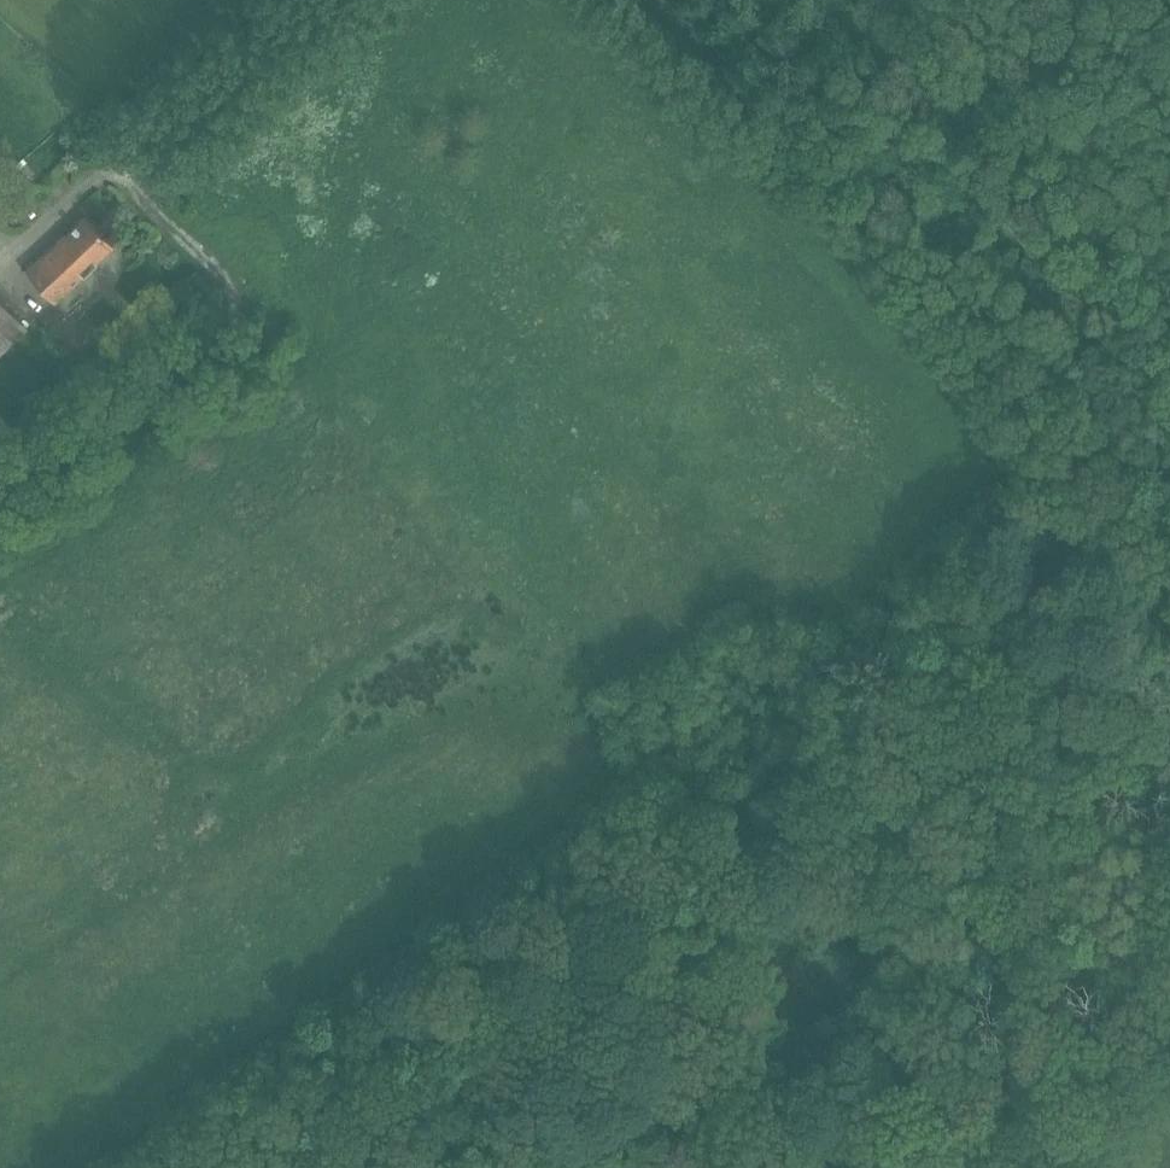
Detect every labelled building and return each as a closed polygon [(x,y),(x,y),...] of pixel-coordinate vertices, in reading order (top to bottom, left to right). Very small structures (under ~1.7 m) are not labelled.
[(85,216),(68,232),(25,272),(54,302),(113,246),(85,216)] [(27,329),(0,300),(0,355),(27,329)]
